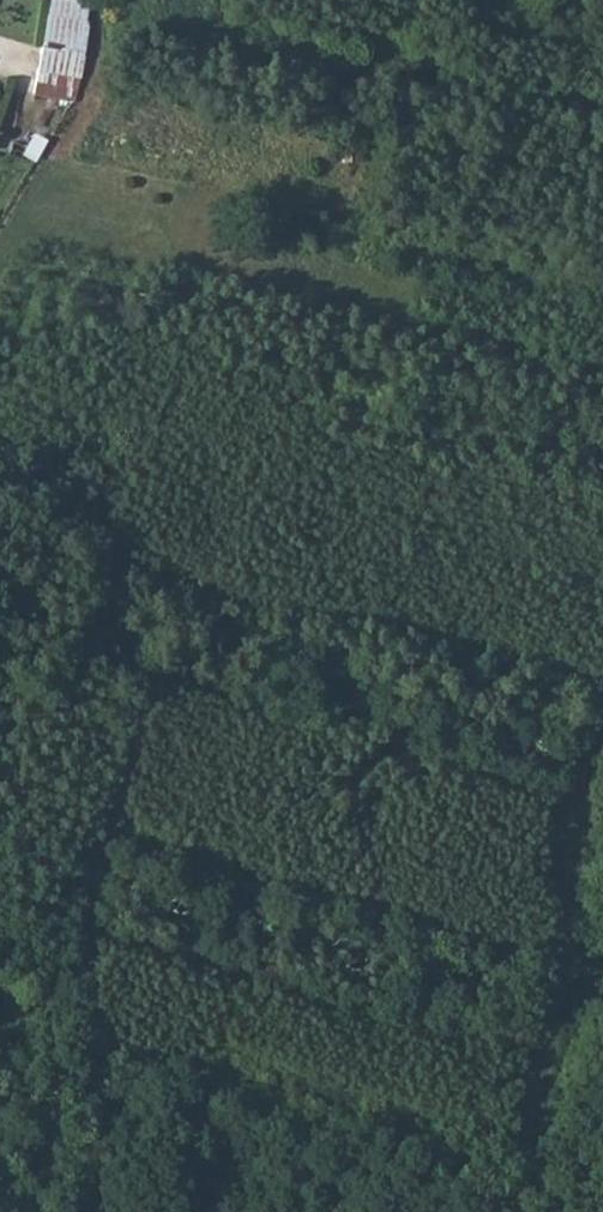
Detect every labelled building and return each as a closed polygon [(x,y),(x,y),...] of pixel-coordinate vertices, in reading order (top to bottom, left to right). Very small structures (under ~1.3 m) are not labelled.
[(87,0),(85,0),(49,0),(37,70),(79,77),(83,52),(83,50),(86,18),(86,5),(87,0)] [(79,77),(37,70),(33,95),(71,101),(76,93),(79,77)] [(34,162),(42,152),(48,141),(33,133),(21,155),(34,162)]
